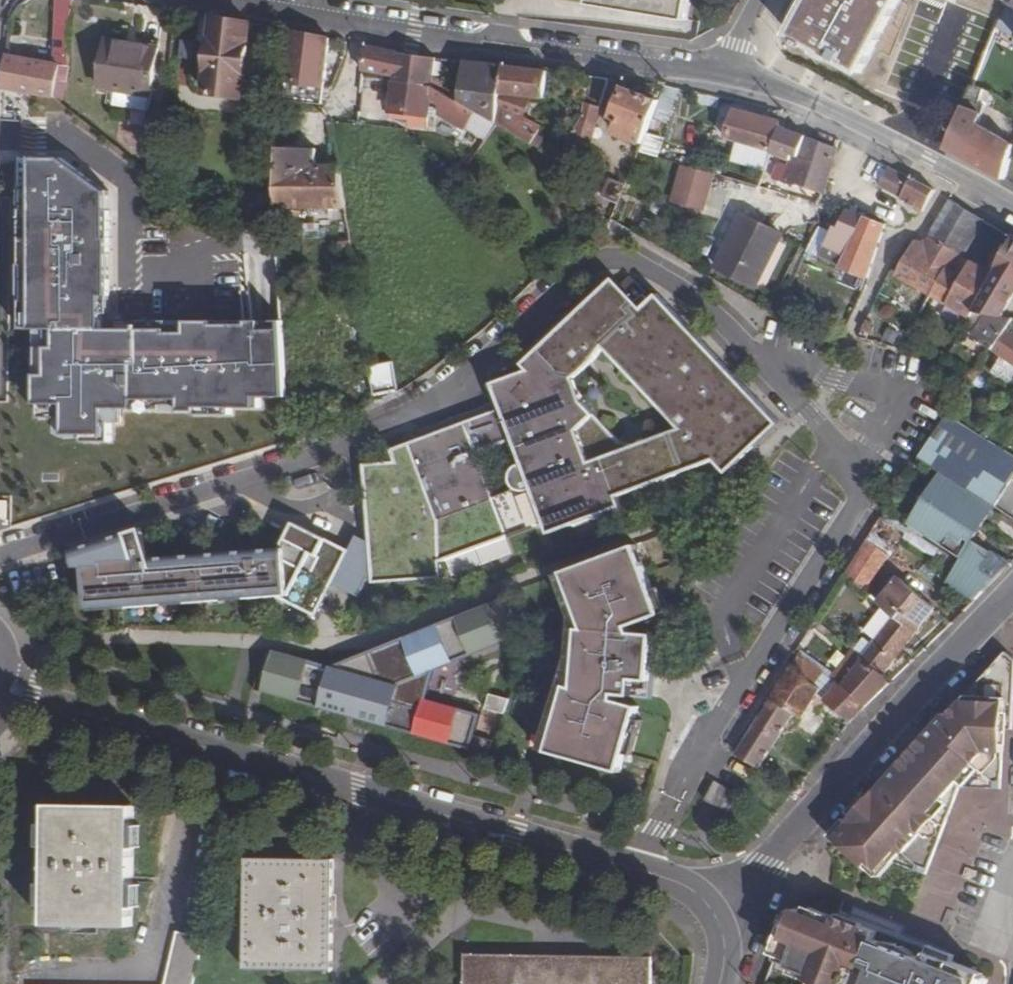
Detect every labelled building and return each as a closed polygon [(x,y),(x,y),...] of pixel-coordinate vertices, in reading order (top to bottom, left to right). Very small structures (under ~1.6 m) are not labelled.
[(65,59),(75,0),(57,0),(57,1),(47,56),(65,59)] [(593,7),(688,23),(692,0),(594,0),(593,7)] [(859,69),(898,0),(805,0),(789,28),(799,34),(797,38),(805,43),(807,39),(818,45),(817,48),(828,54),(830,52),(859,69)] [(1005,5),(1012,9),(1012,0),(1007,0),(1005,5)] [(195,89),(210,91),(213,47),(214,20),(205,18),(200,17),(195,89)] [(209,96),(244,99),(250,25),(214,20),(213,47),(210,91),(209,96)] [(330,40),(290,33),(287,60),(289,60),(284,97),(320,101),(322,79),(324,80),(330,40)] [(118,105),(150,109),(158,48),(106,42),(100,88),(120,90),(118,105)] [(394,79),(433,84),(436,57),(403,53),(377,49),(365,46),(363,71),(394,74),(394,79)] [(45,65),(63,67),(65,59),(47,56),(45,65)] [(1,88),(56,99),(58,84),(66,85),(69,72),(62,70),(63,67),(45,65),(6,57),(1,88)] [(472,108),(498,124),(500,106),(506,66),(467,61),(463,91),(461,101),(472,108)] [(535,98),(547,100),(551,71),(528,69),(506,66),(500,106),(498,124),(540,150),(546,141),(537,135),(541,129),(526,120),(535,98)] [(559,162),(577,172),(588,152),(611,78),(591,76),(584,117),(564,151),(559,162)] [(407,122),(429,124),(430,114),(431,105),(433,84),(394,79),(389,114),(407,116),(407,122)] [(463,91),(433,84),(431,105),(464,120),(472,108),(461,101),(463,91)] [(648,120),(659,124),(672,89),(661,84),(656,99),(648,120)] [(987,102),(982,99),(984,92),(972,87),(946,150),(949,145),(972,156),(969,162),(970,162),(972,157),(980,161),(977,166),(989,172),(992,167),(1005,174),(1012,148),(1012,145),(979,127),(987,102)] [(610,133),(639,144),(644,131),(648,120),(656,99),(639,93),(637,97),(619,90),(611,113),(617,115),(610,133)] [(729,139),(775,151),(783,123),(787,109),(779,107),(776,118),(768,115),(771,109),(764,107),(758,105),(757,112),(738,106),(729,139)] [(464,120),(490,136),(498,124),(472,108),(464,120)] [(796,128),(783,123),(775,151),(774,155),(792,159),(792,157),(800,160),(805,141),(836,151),(839,142),(796,128)] [(329,142),(335,141),(332,125),(327,126),(329,142)] [(662,138),(644,131),(639,144),(637,151),(654,157),(662,138)] [(798,186),(822,193),(836,151),(805,141),(800,160),(792,157),(792,159),(788,173),(775,170),(772,180),(785,184),(798,186)] [(972,156),(949,145),(946,150),(969,162),(972,156)] [(275,207),(345,208),(339,166),(311,165),(311,149),(277,147),(276,196),(275,207)] [(552,156),(559,162),(564,151),(558,147),(552,156)] [(977,166),(980,161),(972,157),(970,162),(974,164),(977,166)] [(83,442),(111,442),(111,422),(106,417),(105,409),(135,408),(135,409),(164,409),(163,406),(182,406),(182,411),(199,411),(198,408),(234,407),(234,408),(264,408),(264,397),(289,397),(283,321),(249,321),(249,324),(216,324),(216,321),(187,321),(187,324),(169,324),(169,321),(140,321),(140,325),(138,325),(138,329),(102,329),(102,296),(109,296),(109,252),(111,252),(111,211),(109,211),(109,191),(107,191),(62,158),(18,158),(18,192),(23,192),(23,209),(20,209),(20,266),(23,266),(24,300),(21,300),(21,329),(47,329),(48,346),(37,347),(37,359),(36,359),(36,404),(40,404),(40,418),(65,418),(65,435),(84,435),(83,442)] [(712,173),(682,165),(671,204),(701,213),(712,173)] [(1005,174),(992,167),(989,172),(1002,180),(1005,174)] [(934,192),(915,181),(914,182),(892,169),(884,188),(905,200),(905,201),(923,212),(934,192)] [(603,196),(618,202),(625,186),(610,179),(603,196)] [(240,197),(241,223),(275,221),(275,207),(276,196),(240,197)] [(964,209),(950,201),(927,243),(916,241),(897,276),(932,295),(947,269),(954,273),(965,257),(985,222),(964,209)] [(808,257),(842,269),(865,218),(848,211),(835,238),(820,231),(808,257)] [(842,269),(868,279),(885,227),(865,218),(842,269)] [(725,273),(763,292),(787,241),(749,223),(725,273)] [(1012,298),(1012,241),(1003,258),(998,268),(973,313),(978,315),(987,316),(998,318),(1001,318),(1012,298)] [(998,268),(1003,258),(994,253),(986,269),(965,257),(954,273),(947,269),(932,295),(970,317),(973,313),(998,268)] [(370,544),(372,582),(372,584),(446,582),(445,566),(550,523),(554,534),(621,506),(618,496),(715,460),(727,473),(748,453),(742,446),(749,439),(756,446),(779,423),(657,294),(635,315),(629,309),(636,302),(614,279),(524,365),(530,371),(495,386),(505,411),(395,456),(399,466),(364,469),(370,544)] [(635,315),(642,309),(636,302),(629,309),(635,315)] [(1007,361),(1012,352),(1012,335),(1007,331),(1012,322),(1012,321),(1001,318),(998,318),(987,316),(973,338),(1007,361)] [(946,360),(953,362),(956,354),(951,352),(946,360)] [(1007,361),(1002,366),(1012,374),(1012,352),(1007,361)] [(998,507),(1012,484),(1012,455),(1004,449),(949,413),(922,456),(943,470),(953,477),(998,507)] [(983,427),(990,432),(994,426),(986,421),(983,427)] [(748,453),(756,446),(749,439),(742,446),(748,453)] [(919,526),(953,477),(943,470),(909,519),(919,526)] [(947,583),(975,603),(1010,565),(976,540),(998,507),(953,477),(919,526),(965,558),(947,583)] [(8,519),(8,500),(0,500),(0,519),(8,519)] [(324,537),(294,522),(284,540),(324,537)] [(332,584),(348,551),(324,537),(284,540),(280,549),(154,558),(144,528),(73,550),(78,568),(87,567),(90,604),(129,602),(130,609),(165,606),(164,599),(188,598),(188,604),(224,602),(223,595),(266,591),(316,616),(332,584)] [(372,582),(370,544),(357,536),(348,551),(332,584),(357,597),(365,581),(372,582)] [(850,572),(865,590),(890,554),(871,538),(850,572)] [(620,772),(635,719),(639,706),(616,699),(616,695),(632,697),(649,698),(654,634),(632,632),(630,627),(662,615),(653,590),(635,549),(562,575),(573,606),(578,620),(582,631),(577,631),(575,641),(573,660),(570,690),(566,709),(558,707),(554,719),(545,751),(620,772)] [(573,606),(562,575),(555,577),(566,608),(573,606)] [(864,659),(886,675),(937,609),(900,580),(881,606),(885,611),(866,636),(876,643),(864,659)] [(668,612),(660,588),(653,590),(662,614),(668,612)] [(224,602),(280,598),(266,591),(223,595),(224,602)] [(507,593),(326,665),(275,650),(263,692),(472,751),(482,716),(427,701),(429,694),(436,671),(516,641),(513,616),(507,593)] [(188,604),(188,598),(164,599),(165,606),(188,604)] [(130,609),(129,602),(90,604),(90,612),(130,609)] [(582,631),(578,620),(570,623),(569,641),(575,641),(577,631),(582,631)] [(834,838),(865,866),(870,861),(879,870),(888,860),(925,875),(960,787),(1001,789),(1004,729),(1012,729),(1012,711),(1012,658),(1005,651),(948,716),(945,713),(934,726),(941,732),(933,740),(927,734),(895,769),(902,775),(895,784),(888,778),(834,838)] [(832,680),(837,686),(860,656),(853,652),(832,680)] [(797,712),(805,717),(809,711),(824,688),(832,693),(837,686),(832,680),(826,672),(804,655),(777,699),(797,712)] [(837,686),(842,688),(864,659),(860,656),(837,686)] [(570,690),(573,660),(567,659),(564,687),(558,707),(566,709),(570,690)] [(826,700),(853,722),(895,681),(886,675),(864,659),(842,688),(837,686),(832,693),(826,700)] [(758,728),(779,741),(797,712),(777,699),(758,728)] [(545,751),(554,719),(548,717),(539,750),(545,751)] [(633,755),(642,721),(635,719),(626,753),(633,755)] [(934,726),(927,734),(933,740),(941,732),(934,726)] [(742,755),(764,766),(779,741),(758,728),(742,755)] [(895,769),(888,778),(895,784),(902,775),(895,769)] [(716,803),(733,812),(742,795),(725,786),(716,803)] [(48,889),(48,925),(134,926),(135,806),(48,804),(48,889)] [(247,934),(247,970),(333,970),(334,860),(248,858),(247,934)] [(775,959),(811,974),(808,981),(817,983),(979,983),(983,973),(952,961),(949,970),(925,961),(925,960),(874,939),(877,931),(861,925),(859,935),(834,926),(835,924),(795,908),(775,959)] [(835,924),(834,926),(859,935),(861,925),(837,916),(835,924)] [(204,938),(177,932),(164,983),(193,983),(204,938)] [(925,960),(925,961),(949,970),(952,961),(928,952),(925,960)] [(466,983),(649,983),(649,957),(575,956),(574,965),(532,965),(532,956),(466,954),(466,983)] [(532,956),(532,965),(574,965),(575,956),(532,956)]
